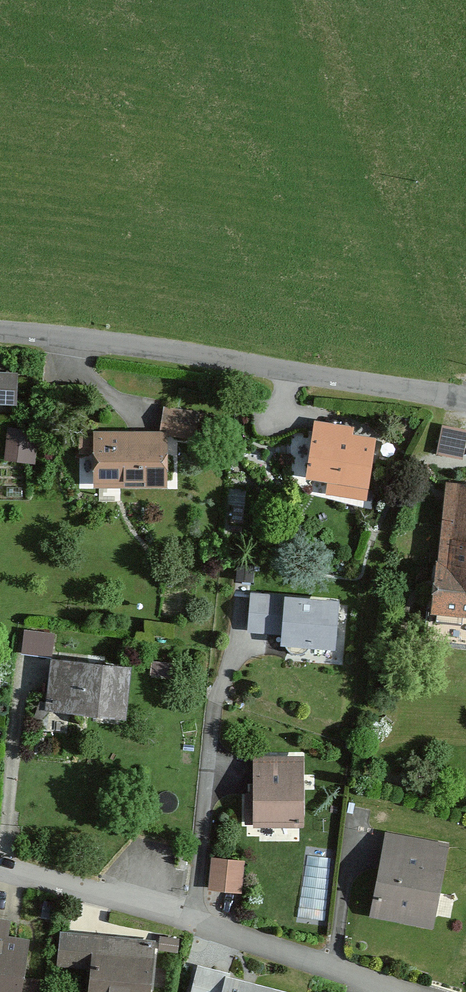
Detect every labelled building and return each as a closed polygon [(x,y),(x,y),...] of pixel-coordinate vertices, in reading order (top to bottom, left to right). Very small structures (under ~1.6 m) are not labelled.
[(0,373),(0,401),(15,402),(16,373),(0,373)] [(199,411),(163,405),(159,431),(194,437),(194,434),(213,437),(216,417),(199,414),(199,411)] [(329,490),(362,495),(370,437),(351,434),(352,427),(316,422),(309,473),(331,476),(329,490)] [(442,426),(438,451),(462,455),(465,431),(465,430),(442,426)] [(38,431),(8,427),(4,459),(34,462),(38,431)] [(95,485),(165,486),(165,432),(93,432),(93,435),(79,435),(79,452),(95,452),(95,485)] [(465,611),(465,485),(446,483),(432,607),(465,611)] [(253,566),(237,564),(236,579),(252,580),(253,566)] [(282,641),(334,645),(337,601),(252,594),(249,630),(282,632),(282,641)] [(61,633),(24,629),(21,652),(58,656),(61,633)] [(52,659),(47,706),(122,714),(127,667),(52,659)] [(175,662),(154,659),(152,674),(173,677),(175,662)] [(255,821),(255,825),(302,825),(302,755),(254,756),(255,794),(246,794),(246,822),(255,821)] [(386,833),(370,916),(433,928),(448,845),(386,833)] [(188,853),(179,852),(178,863),(187,863),(188,853)] [(214,859),(211,887),(240,890),(243,862),(214,859)] [(57,903),(44,901),(42,916),(54,918),(57,903)] [(38,980),(21,978),(27,939),(8,937),(10,920),(0,919),(0,991),(37,991),(38,980)] [(153,940),(62,931),(60,962),(93,965),(91,991),(148,991),(153,940)] [(178,938),(161,936),(159,948),(176,951),(178,938)] [(225,980),(226,975),(195,967),(189,991),(271,991),(225,980)]
